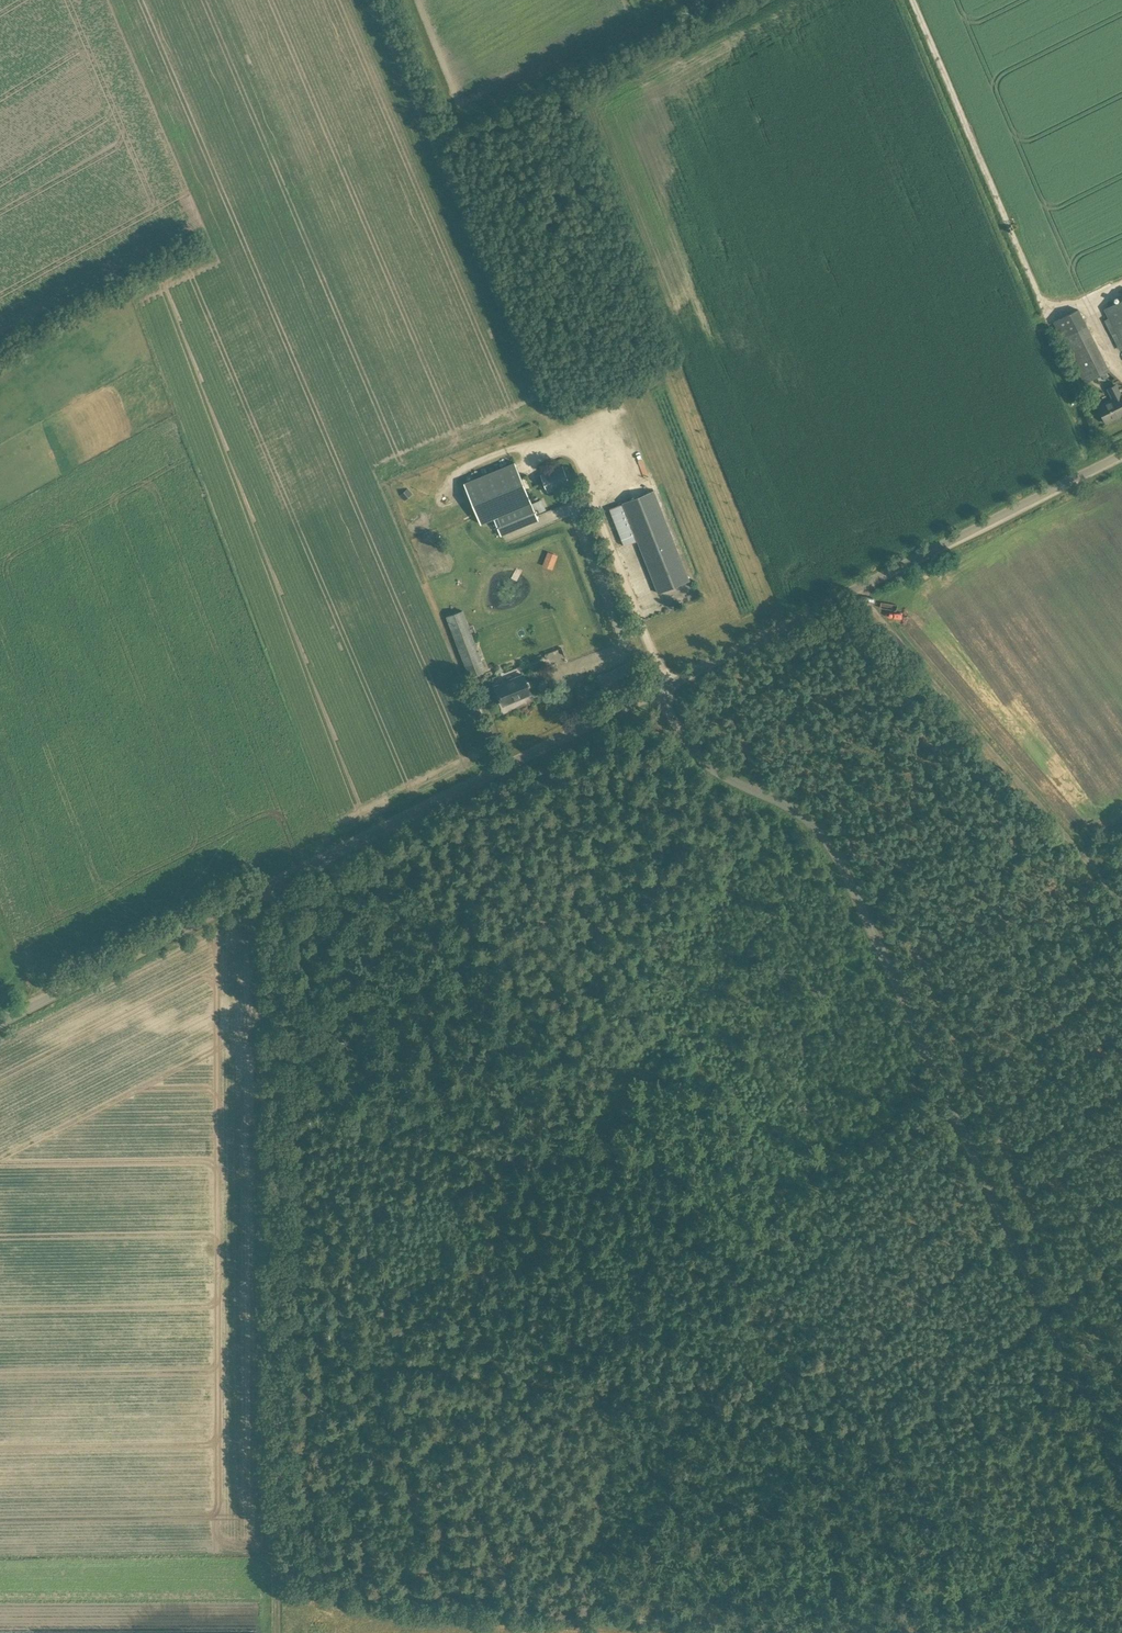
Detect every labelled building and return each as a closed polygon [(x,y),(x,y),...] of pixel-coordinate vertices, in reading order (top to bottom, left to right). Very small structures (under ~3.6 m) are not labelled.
[(1119,350),(1121,348),(1121,299),(1107,307),(1104,308),(1109,317),(1104,320),(1119,350)] [(1109,370),(1078,309),(1053,321),(1084,382),(1109,370)] [(1117,384),(1106,388),(1111,398),(1096,405),(1105,423),(1116,417),(1115,416),(1121,412),(1121,396),(1117,384)] [(620,409),(648,398),(645,392),(617,404),(620,409)] [(618,421),(645,409),(642,403),(616,416),(618,421)] [(539,519),(532,503),(515,461),(464,483),(481,524),(494,518),(501,535),(539,519)] [(541,475),(548,491),(569,482),(563,466),(541,475)] [(393,493),(412,486),(410,479),(391,486),(393,493)] [(400,508),(420,501),(416,489),(404,493),(406,498),(398,501),(400,508)] [(658,593),(691,580),(655,489),(622,502),(632,528),(635,534),(658,593)] [(622,504),(609,509),(624,546),(636,541),(634,535),(635,534),(632,528),(631,528),(622,504)] [(422,510),(403,517),(406,524),(425,517),(422,510)] [(433,533),(442,530),(439,521),(430,525),(433,533)] [(413,540),(431,533),(428,527),(411,534),(413,540)] [(558,555),(548,551),(544,560),(554,564),(558,555)] [(446,617),(465,666),(481,660),(462,610),(446,617)] [(531,693),(527,683),(523,674),(495,685),(503,704),(531,693)]
